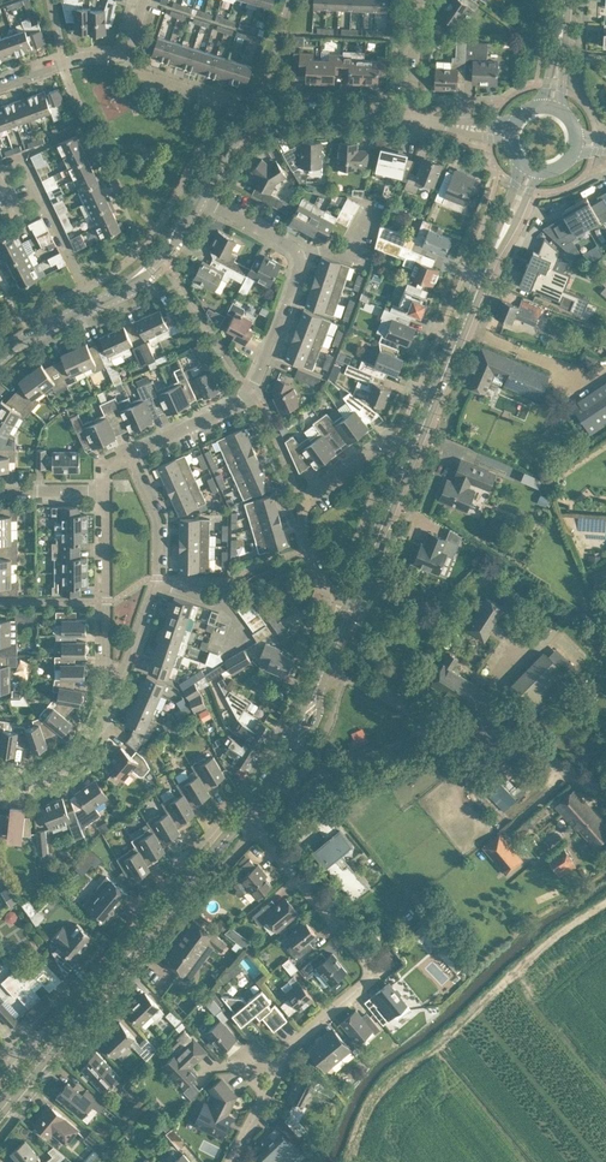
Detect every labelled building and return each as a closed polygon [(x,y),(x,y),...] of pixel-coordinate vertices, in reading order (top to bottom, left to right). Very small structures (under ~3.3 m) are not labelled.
[(24,4),(27,11),(33,9),(30,0),(23,0),(24,4)] [(90,10),(91,10),(90,7),(83,8),(82,1),(79,1),(78,0),(62,0),(66,17),(67,17),(66,16),(75,16),(76,31),(83,31),(84,33),(91,33),(90,10)] [(90,10),(91,33),(97,33),(98,35),(103,35),(104,33),(106,32),(106,27),(109,27),(112,18),(114,18),(116,13),(114,12),(117,2),(116,2),(117,0),(108,0),(105,9),(91,10),(90,10)] [(364,0),(351,0),(351,8),(363,9),(364,0)] [(376,0),(364,0),(363,9),(376,9),(376,0)] [(376,9),(388,10),(389,0),(376,0),(376,9)] [(440,15),(454,25),(457,21),(464,21),(464,11),(469,5),(475,9),(479,3),(477,1),(475,0),(451,0),(447,7),(446,6),(440,15)] [(7,5),(9,10),(20,6),(18,1),(7,5)] [(180,8),(191,12),(193,7),(181,4),(180,8)] [(193,7),(191,12),(203,16),(205,11),(193,7)] [(215,19),(227,23),(228,19),(216,15),(215,19)] [(29,18),(24,19),(33,44),(35,43),(36,45),(45,42),(36,16),(30,19),(29,18)] [(14,27),(12,28),(21,53),(33,49),(31,45),(33,44),(24,19),(22,20),(25,29),(18,32),(18,29),(14,28),(14,27)] [(238,27),(251,31),(252,26),(240,22),(238,27)] [(9,57),(21,53),(12,28),(9,29),(8,33),(8,35),(2,37),(9,57)] [(235,35),(248,39),(250,34),(237,30),(235,35)] [(436,67),(435,88),(450,89),(450,87),(457,87),(457,81),(458,69),(465,69),(465,61),(466,41),(467,33),(457,33),(456,56),(452,56),(452,61),(451,61),(451,68),(448,68),(436,67)] [(466,41),(465,61),(474,62),(473,81),(497,83),(498,61),(487,60),(488,42),(476,41),(472,41),(472,33),(467,33),(466,41)] [(151,56),(163,60),(170,40),(158,36),(151,56)] [(9,57),(2,37),(0,38),(0,60),(9,57)] [(163,60),(175,64),(181,43),(170,40),(163,60)] [(193,47),(181,43),(175,64),(187,67),(193,47)] [(205,51),(193,47),(187,67),(199,71),(205,51)] [(363,84),(364,59),(365,51),(343,50),(343,54),(342,73),(343,73),(343,70),(350,70),(349,83),(363,84)] [(217,55),(205,51),(199,71),(211,75),(217,55)] [(306,81),(320,82),(321,59),(314,58),(314,53),(300,52),(299,71),(300,71),(300,67),(306,67),(306,81)] [(329,59),(321,59),(320,82),(335,82),(335,69),(342,69),(342,73),(343,54),(329,53),(329,59)] [(217,55),(211,75),(222,79),(229,59),(217,55)] [(378,60),(364,59),(363,84),(378,84),(378,71),(385,72),(385,74),(385,75),(386,56),(378,56),(378,60)] [(222,79),(234,82),(241,62),(229,59),(222,79)] [(252,66),(241,62),(234,82),(246,86),(252,66)] [(50,93),(48,94),(57,119),(62,117),(61,116),(68,113),(59,88),(49,91),(50,93)] [(46,94),(45,90),(33,95),(42,120),(44,119),(45,115),(45,113),(51,111),(54,120),(57,119),(48,94),(46,94)] [(33,95),(21,99),(29,119),(35,116),(35,119),(39,120),(39,121),(42,120),(33,95)] [(29,119),(21,99),(10,103),(19,128),(21,128),(21,127),(22,123),(22,121),(29,119)] [(10,103),(0,106),(0,112),(5,127),(12,125),(12,127),(16,129),(19,128),(10,103)] [(52,139),(63,135),(61,130),(59,131),(57,127),(52,129),(53,133),(51,134),(52,139)] [(58,143),(63,155),(82,146),(80,140),(82,139),(79,132),(58,143)] [(291,147),(283,152),(289,162),(293,170),(298,166),(321,167),(321,158),(325,153),(321,148),(321,141),(302,141),(302,144),(293,150),(291,147)] [(356,165),(369,166),(369,162),(370,150),(357,149),(358,142),(339,141),(339,153),(338,167),(356,169),(356,165)] [(85,151),(82,146),(63,155),(69,166),(69,167),(90,156),(87,150),(85,151)] [(393,172),(392,177),(407,180),(410,172),(415,160),(406,158),(407,153),(383,148),(383,146),(382,146),(377,168),(393,172)] [(36,167),(48,162),(43,150),(31,155),(36,167)] [(60,170),(63,176),(71,172),(74,178),(93,169),(91,164),(93,163),(90,156),(69,167),(69,166),(60,170)] [(417,175),(410,172),(407,180),(404,188),(416,193),(419,185),(421,186),(422,185),(424,181),(433,185),(442,164),(424,157),(417,175)] [(269,163),(262,158),(251,170),(257,176),(253,184),(264,190),(260,198),(287,213),(292,204),(268,191),(273,183),(285,173),(276,159),(269,163)] [(48,162),(36,167),(42,179),(49,176),(47,171),(51,169),(48,162)] [(93,169),(74,178),(80,190),(102,180),(99,173),(96,175),(93,169)] [(434,201),(441,204),(445,195),(455,199),(453,205),(462,209),(464,203),(465,203),(475,178),(463,173),(464,172),(457,169),(456,171),(455,170),(449,184),(442,181),(438,192),(434,201)] [(42,179),(48,191),(55,188),(49,176),(42,179)] [(80,190),(85,202),(104,193),(102,187),(105,186),(102,180),(80,190)] [(55,188),(48,191),(53,203),(63,198),(60,199),(58,195),(64,192),(60,185),(55,188)] [(354,188),(352,194),(363,197),(365,189),(354,188)] [(597,196),(599,200),(591,204),(587,197),(574,204),(587,225),(599,218),(601,222),(605,219),(605,191),(597,196)] [(104,193),(85,202),(91,214),(113,203),(110,197),(107,198),(104,193)] [(295,227),(296,225),(302,227),(314,204),(314,203),(303,197),(288,224),(295,227)] [(347,197),(342,207),(355,213),(360,204),(347,197)] [(65,211),(68,210),(63,198),(53,203),(56,208),(59,214),(65,211)] [(113,203),(91,214),(96,225),(116,216),(113,211),(116,210),(113,203)] [(306,233),(312,236),(325,210),(314,204),(302,227),(307,230),(306,233)] [(577,236),(575,232),(587,225),(574,204),(562,211),(566,218),(558,223),(556,220),(543,228),(562,245),(577,236)] [(355,213),(342,207),(339,213),(352,220),(355,213)] [(336,219),(337,217),(325,210),(312,236),(318,239),(319,237),(325,240),(329,232),(332,225),(334,222),(336,219)] [(65,211),(59,214),(64,226),(71,223),(69,218),(68,218),(65,211)] [(352,220),(339,213),(337,217),(336,219),(349,226),(352,220)] [(31,228),(32,228),(36,235),(48,228),(42,216),(28,223),(31,228)] [(118,222),(116,216),(96,225),(102,238),(124,227),(121,220),(118,222)] [(336,219),(334,222),(332,225),(345,232),(349,226),(336,219)] [(71,223),(64,226),(67,231),(74,228),(71,223)] [(378,235),(402,245),(412,249),(415,241),(416,238),(410,236),(381,224),(378,235)] [(345,232),(332,225),(329,232),(342,238),(345,232)] [(36,235),(42,246),(47,244),(47,243),(54,240),(48,228),(36,235)] [(422,244),(422,245),(433,249),(445,254),(447,247),(449,246),(450,243),(450,241),(451,237),(442,233),(440,233),(436,231),(429,228),(422,244)] [(3,251),(22,242),(16,230),(0,238),(0,246),(3,251)] [(216,250),(212,258),(220,262),(220,261),(247,275),(251,268),(235,259),(238,254),(231,251),(237,240),(219,230),(210,247),(216,250)] [(87,245),(81,233),(70,238),(75,250),(87,245)] [(416,285),(422,288),(425,281),(433,284),(439,268),(422,262),(425,254),(413,249),(412,249),(402,245),(378,235),(376,247),(405,259),(403,263),(413,268),(410,275),(419,279),(416,285)] [(527,262),(527,263),(528,264),(549,273),(545,281),(565,289),(571,274),(563,271),(554,267),(560,252),(561,251),(545,237),(538,252),(533,250),(533,251),(528,263),(527,262)] [(54,240),(47,243),(47,244),(50,248),(56,245),(54,240)] [(6,257),(3,258),(6,264),(28,253),(22,242),(3,251),(6,257)] [(52,265),(57,262),(59,267),(66,263),(60,252),(48,258),(52,265)] [(34,265),(28,253),(6,264),(10,271),(12,269),(15,275),(34,265)] [(256,259),(255,258),(251,268),(247,275),(243,282),(238,291),(246,295),(256,277),(270,285),(276,273),(275,273),(280,263),(265,255),(256,272),(250,269),(256,259)] [(322,256),(318,268),(346,278),(350,265),(336,260),(322,256)] [(228,281),(231,276),(243,282),(247,275),(220,261),(220,262),(217,268),(203,260),(193,279),(214,290),(221,277),(228,281)] [(521,279),(519,284),(531,289),(531,288),(561,301),(563,296),(574,300),(570,308),(570,309),(583,315),(589,299),(565,289),(545,281),(549,273),(528,264),(528,266),(527,266),(521,279)] [(40,277),(34,265),(15,275),(18,280),(15,281),(18,288),(40,277)] [(314,281),(342,290),(346,278),(318,268),(314,281)] [(594,275),(605,286),(605,276),(594,275)] [(309,293),(338,303),(342,290),(314,281),(309,293)] [(422,288),(416,285),(408,282),(399,305),(393,303),(390,310),(400,314),(412,318),(414,312),(421,314),(427,298),(421,295),(424,288),(422,288)] [(362,291),(359,298),(369,302),(371,294),(362,291)] [(334,315),(338,303),(309,293),(305,306),(334,315)] [(502,299),(495,316),(512,323),(515,316),(535,325),(542,309),(521,300),(519,306),(502,299)] [(227,312),(233,315),(227,328),(235,332),(233,337),(246,344),(254,329),(249,327),(253,319),(243,314),(245,310),(244,307),(233,301),(227,312)] [(348,320),(352,308),(347,306),(343,318),(348,320)] [(159,339),(171,333),(168,327),(185,320),(176,307),(167,311),(168,314),(163,316),(160,309),(148,314),(159,339)] [(379,340),(386,343),(397,348),(400,341),(409,344),(414,332),(413,331),(411,327),(411,326),(397,320),(399,314),(400,315),(400,314),(390,310),(384,308),(381,317),(392,321),(386,335),(382,333),(379,340)] [(304,309),(299,322),(327,332),(332,320),(304,309)] [(148,337),(151,343),(159,339),(148,314),(136,320),(144,338),(148,337)] [(294,334),(322,345),(327,332),(299,322),(294,334)] [(124,356),(132,353),(129,346),(133,344),(124,325),(112,331),(121,349),(122,353),(124,356)] [(104,360),(106,366),(115,385),(116,384),(122,382),(123,381),(112,358),(122,353),(121,349),(112,331),(100,336),(110,357),(104,360)] [(290,346),(317,357),(322,345),(294,334),(290,346)] [(375,364),(362,359),(359,367),(368,371),(381,377),(381,376),(375,374),(378,366),(397,374),(400,366),(401,366),(404,361),(402,360),(403,358),(396,355),(399,349),(397,348),(386,343),(379,340),(381,349),(375,364)] [(150,368),(156,366),(154,360),(156,359),(147,341),(140,344),(148,363),(150,368)] [(95,371),(106,366),(104,360),(96,343),(95,344),(96,346),(90,349),(87,342),(74,348),(84,370),(92,366),(95,371)] [(214,378),(221,372),(200,342),(191,348),(202,364),(200,366),(198,372),(199,375),(195,377),(204,396),(219,389),(214,378)] [(141,366),(148,363),(140,344),(133,348),(141,366)] [(285,358),(313,369),(317,357),(290,346),(285,358)] [(550,375),(514,360),(482,347),(467,384),(485,392),(494,371),(507,377),(504,383),(540,398),(550,375)] [(61,354),(64,361),(58,364),(67,384),(78,379),(76,373),(84,370),(74,348),(61,354)] [(336,358),(348,363),(351,357),(338,352),(336,358)] [(336,358),(335,361),(347,366),(344,372),(359,378),(356,385),(370,390),(366,399),(384,406),(391,388),(365,378),(368,371),(359,367),(348,363),(336,358)] [(42,363),(30,372),(44,390),(51,385),(55,389),(67,384),(58,364),(46,369),(42,363)] [(174,369),(179,380),(168,385),(179,409),(191,403),(190,401),(196,398),(182,366),(174,369)] [(320,376),(298,368),(294,376),(317,385),(320,376)] [(19,380),(23,386),(16,395),(32,409),(40,400),(37,395),(44,390),(30,372),(19,380)] [(157,390),(153,379),(145,383),(159,415),(166,412),(167,414),(179,409),(168,385),(157,390)] [(291,388),(292,384),(277,379),(273,390),(276,397),(274,398),(280,412),(291,407),(301,402),(294,388),(292,389),(291,388)] [(567,406),(569,410),(573,407),(589,431),(605,420),(605,379),(567,406)] [(122,382),(116,384),(119,391),(125,388),(122,382)] [(137,386),(142,397),(131,402),(142,425),(154,420),(153,418),(159,415),(145,383),(137,386)] [(343,396),(352,408),(343,414),(359,435),(369,428),(366,423),(369,420),(370,421),(378,415),(379,413),(350,391),(343,396)] [(2,400),(0,402),(0,415),(14,423),(19,416),(24,418),(32,409),(16,395),(8,403),(2,400)] [(131,402),(129,396),(118,401),(116,396),(108,400),(122,432),(129,429),(130,431),(142,425),(131,402)] [(105,414),(94,418),(105,442),(116,437),(115,435),(122,432),(108,400),(100,403),(105,414)] [(347,441),(348,443),(359,435),(343,414),(334,421),(327,412),(320,417),(341,446),(347,441)] [(92,446),(93,448),(105,442),(94,418),(83,423),(78,413),(71,417),(85,449),(92,446)] [(16,448),(16,435),(9,431),(14,423),(0,415),(0,448),(16,448)] [(320,431),(311,438),(310,438),(326,460),(336,452),(335,450),(341,446),(320,417),(313,422),(320,431)] [(284,421),(278,425),(282,434),(289,429),(284,421)] [(217,439),(222,451),(249,439),(244,427),(217,439)] [(326,460),(310,438),(311,438),(309,436),(299,443),(293,435),(285,440),(299,472),(301,471),(312,463),(315,467),(326,460)] [(222,451),(228,463),(255,451),(249,439),(222,451)] [(16,448),(0,448),(0,470),(9,470),(9,461),(16,460),(16,448)] [(80,451),(68,451),(53,451),(53,455),(46,455),(46,448),(36,448),(37,467),(46,467),(46,463),(53,463),(53,471),(80,471),(80,451)] [(228,463),(233,475),(260,463),(255,451),(228,463)] [(158,466),(163,478),(190,466),(185,454),(158,466)] [(213,470),(218,468),(213,455),(208,458),(213,470)] [(448,479),(440,499),(466,510),(475,490),(468,487),(470,481),(489,489),(495,473),(462,459),(455,475),(457,476),(455,482),(448,479)] [(233,475),(239,487),(266,475),(260,463),(233,475)] [(190,466),(163,478),(169,490),(196,478),(190,466)] [(271,487),(266,475),(239,487),(244,499),(271,487)] [(208,478),(211,485),(216,483),(212,476),(208,478)] [(196,478),(169,490),(174,502),(201,490),(196,478)] [(180,514),(207,502),(201,490),(174,502),(180,514)] [(262,497),(245,502),(248,515),(277,506),(273,494),(262,497)] [(11,528),(11,519),(18,519),(18,506),(0,506),(0,528),(11,528)] [(63,520),(63,528),(87,528),(87,514),(71,514),(71,507),(80,507),(80,506),(52,506),(52,514),(57,514),(57,520),(63,520)] [(277,506),(248,515),(252,527),(281,519),(277,506)] [(588,528),(596,529),(597,516),(574,514),(573,527),(581,527),(582,523),(588,523),(588,528)] [(192,518),(180,518),(180,531),(210,531),(210,518),(192,518)] [(281,519),(252,527),(256,540),(285,532),(281,519)] [(18,550),(18,537),(11,537),(11,528),(0,528),(0,550),(18,550)] [(57,542),(53,542),(53,550),(72,550),(72,543),(87,542),(87,528),(63,528),(63,536),(57,536),(57,542)] [(210,545),(210,532),(210,531),(180,531),(180,544),(210,545)] [(422,542),(414,562),(419,564),(439,573),(447,553),(454,556),(456,550),(459,543),(446,537),(446,538),(429,531),(424,543),(422,542)] [(288,544),(285,532),(256,540),(260,553),(288,544)] [(215,558),(215,545),(210,545),(180,544),(180,557),(210,558),(215,558)] [(231,554),(237,554),(237,553),(245,551),(243,544),(237,545),(231,545),(231,554)] [(12,572),(12,563),(18,563),(18,550),(0,550),(0,572),(12,572)] [(55,558),(55,564),(63,564),(63,571),(87,571),(87,557),(72,557),(72,550),(53,550),(53,558),(55,558)] [(209,571),(210,558),(180,557),(180,571),(209,571)] [(586,575),(593,586),(605,578),(605,561),(586,575)] [(274,589),(272,590),(281,601),(299,588),(291,576),(290,577),(285,570),(269,581),(274,589)] [(87,586),(87,571),(63,571),(63,578),(59,578),(57,580),(57,585),(52,585),(52,594),(80,594),(80,593),(72,593),(72,586),(87,586)] [(12,572),(0,572),(0,594),(18,594),(18,581),(12,581),(12,572)] [(290,614),(309,601),(299,588),(281,601),(290,614)] [(504,606),(487,595),(465,629),(485,642),(491,632),(488,630),(504,606)] [(169,601),(167,608),(189,616),(194,603),(174,596),(172,602),(169,601)] [(237,608),(254,631),(266,624),(249,600),(237,608)] [(257,609),(262,616),(269,610),(264,604),(257,609)] [(586,605),(583,610),(589,614),(593,609),(586,605)] [(166,621),(185,628),(189,616),(167,608),(165,614),(168,615),(166,621)] [(208,622),(215,624),(219,612),(212,609),(208,622)] [(280,620),(277,622),(269,610),(262,616),(274,634),(284,626),(280,620)] [(15,620),(37,620),(37,611),(15,611),(15,620)] [(87,623),(86,623),(86,622),(86,619),(73,619),(73,611),(79,611),(56,611),(56,624),(62,624),(62,633),(73,633),(73,634),(86,634),(86,630),(87,629),(88,628),(89,627),(89,626),(89,625),(88,624),(88,623),(87,623)] [(9,637),(9,619),(0,619),(0,654),(7,654),(17,654),(17,643),(9,643),(9,637)] [(181,640),(185,628),(166,621),(164,627),(161,626),(159,632),(181,640)] [(212,631),(215,624),(208,622),(206,629),(212,631)] [(266,624),(254,631),(253,632),(258,641),(272,632),(266,624)] [(183,654),(187,642),(181,640),(159,632),(156,639),(159,640),(157,646),(177,652),(183,654)] [(87,645),(86,645),(86,641),(73,641),(73,634),(73,633),(62,633),(56,633),(56,646),(62,646),(62,655),(62,656),(73,656),(86,656),(86,652),(87,652),(88,651),(89,650),(89,649),(89,648),(89,647),(88,646),(87,645)] [(203,640),(200,647),(206,649),(209,642),(203,640)] [(280,647),(266,642),(259,659),(269,663),(267,667),(286,675),(293,657),(279,652),(280,647)] [(152,650),(150,657),(172,665),(179,667),(183,654),(177,652),(157,646),(155,651),(152,650)] [(534,710),(568,674),(568,673),(575,666),(556,648),(549,655),(545,652),(511,687),(534,710)] [(244,649),(226,659),(224,660),(231,672),(251,660),(244,649)] [(206,663),(213,665),(223,659),(219,653),(211,650),(206,663)] [(9,690),(9,672),(9,665),(5,665),(5,654),(7,654),(0,654),(0,690),(9,690)] [(473,710),(480,700),(486,691),(450,668),(457,658),(450,654),(431,683),(473,710)] [(86,668),(85,667),(85,663),(73,663),(73,656),(62,656),(62,655),(55,655),(55,668),(61,668),(61,678),(73,678),(85,678),(85,674),(86,674),(87,673),(87,672),(88,671),(88,670),(87,669),(87,668),(86,668)] [(168,677),(172,665),(150,657),(148,663),(151,664),(149,671),(168,677)] [(226,667),(223,662),(205,674),(205,675),(208,679),(226,667)] [(202,669),(196,673),(199,678),(205,675),(205,674),(202,669)] [(199,678),(196,673),(180,682),(183,688),(195,681),(194,681),(199,678)] [(142,679),(139,685),(161,694),(166,682),(147,674),(145,680),(142,679)] [(84,695),(83,694),(83,690),(70,687),(73,678),(61,678),(55,678),(53,690),(59,691),(57,700),(69,702),(68,703),(81,705),(81,701),(82,701),(83,700),(84,699),(84,698),(85,697),(84,696),(84,695)] [(195,681),(183,688),(189,699),(200,692),(195,681)] [(139,692),(137,698),(155,706),(161,694),(139,685),(136,691),(139,692)] [(275,728),(259,718),(245,709),(250,702),(230,689),(226,695),(238,718),(239,719),(268,738),(275,728)] [(205,709),(208,707),(200,692),(189,699),(194,710),(200,707),(199,706),(203,704),(205,709)] [(131,702),(129,709),(150,718),(155,706),(137,698),(134,704),(131,702)] [(70,726),(70,725),(72,722),(62,713),(68,703),(69,702),(57,700),(53,699),(40,714),(42,716),(57,728),(56,728),(63,734),(65,731),(66,731),(67,731),(68,731),(69,730),(70,729),(70,728),(70,727),(70,726)] [(187,704),(181,708),(185,714),(191,710),(187,704)] [(175,712),(178,718),(185,714),(181,708),(175,712)] [(209,708),(201,713),(205,721),(214,716),(209,708)] [(152,727),(156,721),(150,718),(129,709),(126,715),(129,716),(126,722),(135,726),(132,732),(133,733),(126,741),(136,749),(137,750),(143,741),(145,742),(155,728),(152,727)] [(44,748),(44,747),(48,746),(43,733),(56,728),(57,728),(42,716),(33,719),(35,725),(26,728),(31,743),(33,751),(37,750),(38,750),(39,751),(40,751),(41,751),(42,750),(43,750),(43,749),(44,749),(44,748)] [(231,729),(246,738),(262,749),(268,738),(239,719),(238,718),(231,729)] [(10,754),(11,754),(14,755),(17,741),(31,743),(26,728),(25,726),(14,724),(14,721),(5,720),(4,729),(2,736),(0,749),(0,752),(3,753),(4,753),(4,754),(4,755),(5,755),(6,756),(7,756),(8,756),(9,756),(10,755),(10,754)] [(169,720),(163,724),(166,730),(169,727),(172,725),(169,720)] [(172,725),(169,727),(175,736),(183,731),(178,722),(172,725)] [(367,741),(362,728),(353,732),(358,745),(367,741)] [(228,734),(224,740),(255,760),(262,749),(246,738),(242,743),(228,734)] [(248,770),(255,760),(224,740),(220,746),(226,750),(226,749),(235,755),(232,760),(248,770)] [(137,750),(136,749),(132,755),(121,746),(114,755),(115,756),(107,766),(123,780),(132,769),(138,774),(141,775),(143,775),(145,774),(151,767),(149,765),(145,756),(144,756),(137,750)] [(147,752),(144,756),(145,756),(149,765),(153,763),(147,752)] [(516,798),(517,799),(533,784),(505,754),(482,776),(477,771),(472,777),(480,785),(503,810),(516,798)] [(204,757),(191,764),(198,775),(207,790),(208,790),(218,784),(216,780),(225,774),(213,756),(206,760),(204,757)] [(179,781),(176,783),(183,794),(183,793),(192,809),(193,809),(203,802),(201,798),(210,793),(208,790),(207,790),(198,775),(191,779),(185,769),(175,775),(179,781)] [(95,806),(108,797),(95,779),(76,792),(85,806),(83,807),(75,810),(82,828),(101,814),(95,806)] [(170,788),(160,794),(164,800),(162,802),(168,812),(177,828),(178,827),(188,821),(186,817),(195,812),(193,809),(192,809),(183,793),(183,794),(176,798),(170,788)] [(596,847),(605,838),(605,825),(574,789),(555,805),(576,829),(579,827),(596,847)] [(51,828),(68,821),(75,839),(84,835),(74,809),(68,811),(62,798),(42,805),(51,828)] [(32,835),(31,828),(30,816),(22,816),(22,808),(13,807),(13,806),(11,806),(10,814),(0,813),(0,836),(2,835),(2,833),(8,833),(8,838),(22,839),(23,834),(32,835)] [(313,850),(354,900),(369,887),(362,879),(340,853),(352,843),(339,829),(340,828),(323,808),(309,815),(328,838),(313,850)] [(147,820),(150,827),(151,826),(162,846),(163,846),(173,840),(171,836),(180,831),(178,827),(177,828),(168,812),(161,816),(159,813),(147,820)] [(106,820),(98,825),(101,831),(109,826),(106,820)] [(132,839),(135,845),(136,845),(147,865),(148,865),(158,859),(156,855),(165,850),(163,846),(162,846),(151,826),(150,827),(145,830),(144,832),(132,839)] [(46,829),(36,830),(39,854),(48,853),(46,829)] [(505,874),(522,860),(500,833),(482,847),(505,874)] [(141,874),(150,868),(148,865),(147,865),(136,845),(135,845),(130,849),(129,851),(117,858),(126,874),(132,884),(143,877),(141,874)] [(564,846),(547,857),(559,875),(576,865),(564,846)] [(91,849),(84,857),(92,864),(96,867),(102,859),(91,849)] [(239,895),(241,895),(249,889),(256,897),(257,897),(261,894),(272,885),(262,872),(264,870),(258,864),(256,865),(250,858),(240,866),(246,874),(241,878),(234,884),(237,888),(237,889),(236,892),(239,895)] [(102,891),(88,908),(105,923),(113,915),(111,913),(128,893),(107,876),(97,887),(102,891)] [(269,901),(253,915),(261,925),(268,919),(277,930),(298,912),(286,897),(274,907),(269,901)] [(29,898),(22,903),(32,917),(37,910),(29,898)] [(32,917),(31,917),(37,925),(45,916),(38,909),(37,910),(32,917)] [(165,960),(175,967),(191,979),(215,946),(221,951),(228,943),(195,919),(165,960)] [(220,919),(215,925),(224,932),(231,926),(220,919)] [(287,948),(297,960),(301,956),(311,948),(306,942),(316,934),(305,921),(296,928),(289,935),(294,942),(287,948)] [(439,937),(432,930),(434,929),(427,921),(415,933),(422,940),(426,936),(433,943),(439,937)] [(94,937),(77,923),(71,930),(64,924),(53,937),(60,943),(59,944),(60,945),(55,952),(54,950),(53,950),(60,965),(70,954),(75,959),(94,937)] [(231,926),(225,932),(245,947),(250,941),(231,926)] [(466,963),(447,943),(438,952),(457,972),(466,963)] [(327,957),(322,951),(301,968),(308,976),(318,968),(331,984),(347,971),(332,953),(327,957)] [(298,968),(289,957),(282,963),(291,974),(298,968)] [(45,962),(40,967),(43,971),(37,977),(50,990),(61,979),(45,962)] [(27,978),(17,967),(11,972),(15,980),(23,989),(49,1017),(59,1007),(47,994),(42,998),(29,985),(31,983),(27,978)] [(229,968),(219,976),(225,983),(234,975),(229,968)] [(1,981),(15,997),(17,995),(30,1008),(25,1013),(38,1027),(49,1017),(23,989),(15,980),(11,972),(1,981)] [(290,996),(281,1004),(289,1014),(299,1007),(300,1009),(313,998),(306,989),(294,975),(288,979),(289,980),(293,986),(286,992),(290,996)] [(379,1008),(374,1012),(384,1023),(390,1018),(393,1022),(411,1008),(389,982),(371,998),(379,1008)] [(235,1011),(232,1013),(234,1015),(242,1024),(260,1009),(264,1013),(262,1015),(274,1030),(287,1019),(280,1010),(275,1004),(271,1007),(268,1003),(271,1000),(262,989),(246,1002),(242,997),(221,995),(235,1011)] [(145,992),(127,1010),(135,1019),(140,1024),(151,1014),(157,1020),(164,1012),(159,1007),(159,1006),(154,1001),(145,992)] [(222,1008),(219,1005),(211,995),(208,992),(202,999),(215,1014),(222,1008)] [(223,1002),(215,992),(211,995),(219,1005),(223,1002)] [(0,1004),(0,1013),(11,1025),(17,1020),(1,1002),(0,1004)] [(172,1008),(166,1014),(176,1025),(182,1019),(172,1008)] [(375,1033),(381,1028),(374,1020),(369,1014),(364,1019),(356,1010),(341,1022),(358,1042),(372,1030),(375,1033)] [(220,1051),(237,1038),(229,1028),(222,1019),(205,1033),(220,1051)] [(115,1057),(135,1037),(128,1030),(120,1021),(112,1028),(113,1030),(101,1042),(109,1050),(115,1057)] [(179,1040),(172,1046),(179,1053),(177,1054),(176,1053),(164,1064),(185,1087),(197,1075),(189,1066),(193,1062),(194,1063),(206,1051),(198,1043),(194,1038),(193,1039),(185,1030),(177,1038),(179,1040)] [(309,1049),(316,1058),(325,1068),(350,1047),(344,1040),(336,1031),(331,1036),(329,1033),(309,1049)] [(147,1060),(157,1048),(146,1037),(139,1044),(144,1049),(140,1053),(147,1060)] [(110,1086),(121,1077),(96,1050),(89,1056),(94,1062),(91,1064),(89,1062),(82,1068),(90,1077),(101,1090),(108,1084),(110,1086)] [(294,1102),(285,1120),(300,1135),(306,1129),(298,1120),(306,1105),(304,1104),(313,1087),(321,1091),(322,1091),(325,1085),(325,1084),(317,1079),(313,1077),(302,1071),(288,1099),(294,1102)] [(205,1103),(195,1123),(222,1136),(228,1124),(223,1122),(236,1096),(222,1078),(210,1089),(217,1098),(213,1107),(205,1103)] [(137,1089),(128,1079),(123,1084),(132,1093),(137,1089)] [(68,1082),(57,1096),(66,1104),(81,1116),(82,1116),(92,1103),(98,1108),(100,1109),(104,1105),(87,1089),(83,1094),(74,1086),(68,1082)] [(65,1118),(62,1115),(53,1107),(48,1112),(45,1110),(34,1124),(43,1131),(49,1136),(53,1132),(66,1144),(78,1129),(65,1118)] [(173,1127),(166,1133),(179,1148),(187,1142),(173,1127)] [(296,1158),(299,1161),(306,1155),(290,1137),(288,1139),(285,1135),(277,1127),(269,1134),(275,1141),(271,1145),(268,1142),(262,1148),(264,1149),(260,1153),(267,1159),(264,1161),(292,1161),(296,1158)] [(91,1131),(84,1140),(95,1149),(101,1154),(109,1145),(107,1144),(91,1131)] [(38,1160),(41,1158),(25,1140),(12,1151),(19,1159),(15,1161),(39,1161),(38,1160)] [(53,1146),(48,1150),(52,1155),(46,1160),(48,1161),(58,1161),(65,1156),(53,1146)] [(184,1153),(174,1161),(191,1161),(184,1153)]
